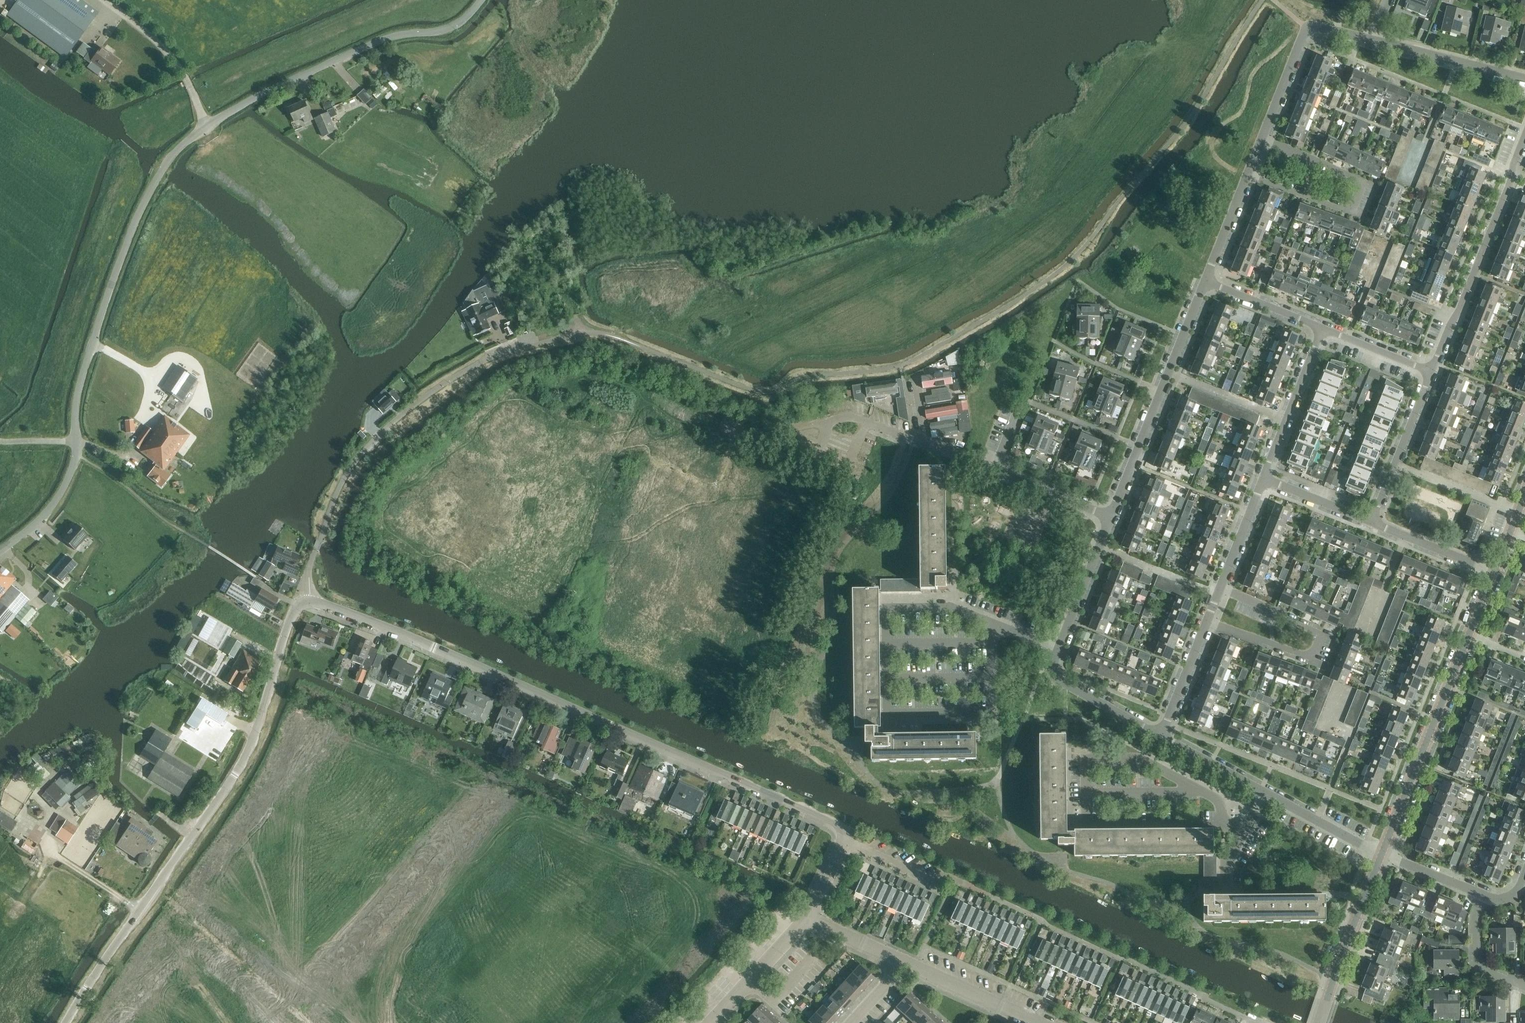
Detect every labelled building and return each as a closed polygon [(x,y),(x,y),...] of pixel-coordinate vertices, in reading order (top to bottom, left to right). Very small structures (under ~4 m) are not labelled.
[(7,15),(65,58),(89,25),(98,13),(81,0),(18,0),(7,15)] [(1405,2),(1407,3),(1427,11),(1432,0),(1406,0),(1405,2)] [(1485,26),(1481,41),(1498,45),(1501,35),(1507,36),(1510,23),(1487,17),(1488,12),(1491,0),(1485,0),(1478,26),(1485,26)] [(1442,31),(1459,35),(1461,25),(1468,26),(1471,13),(1448,7),(1442,31)] [(1424,19),(1421,29),(1427,31),(1430,22),(1424,19)] [(1468,34),(1470,28),(1463,26),(1462,32),(1468,34)] [(83,43),(76,52),(84,58),(91,49),(83,43)] [(84,58),(84,59),(90,64),(87,67),(98,75),(102,69),(110,75),(119,61),(101,48),(97,53),(91,48),(91,49),(84,58)] [(1312,67),(1327,73),(1333,75),(1335,70),(1329,67),(1332,61),(1317,55),(1312,67)] [(50,67),(55,71),(61,64),(56,59),(50,67)] [(1312,67),(1308,79),(1323,85),(1327,73),(1312,67)] [(1345,67),(1340,78),(1347,81),(1351,69),(1345,67)] [(1357,97),(1360,90),(1366,75),(1354,70),(1348,85),(1355,88),(1352,95),(1357,97)] [(1364,99),(1369,101),(1377,80),(1366,75),(1360,90),(1366,93),(1364,99)] [(1347,81),(1340,78),(1338,84),(1344,86),(1347,81)] [(1308,79),(1303,90),(1318,96),(1323,85),(1308,79)] [(1376,97),(1383,99),(1389,84),(1377,80),(1369,101),(1373,103),(1376,97)] [(1386,108),(1391,110),(1400,89),(1389,84),(1383,99),(1389,102),(1386,108)] [(362,98),(369,92),(366,88),(358,95),(362,98)] [(1399,106),(1406,108),(1411,94),(1400,89),(1391,110),(1396,112),(1399,106)] [(1303,90),(1299,102),(1314,107),(1318,96),(1303,90)] [(1409,118),(1414,120),(1423,98),(1411,94),(1406,108),(1412,111),(1409,118)] [(1423,98),(1414,120),(1419,121),(1422,115),(1428,117),(1434,103),(1423,98)] [(372,100),(367,104),(371,109),(376,105),(372,100)] [(296,122),(310,116),(304,101),(290,107),(296,122)] [(333,107),(330,101),(323,104),(326,110),(333,107)] [(1299,102),(1294,113),(1309,119),(1314,107),(1299,102)] [(1449,132),(1451,127),(1457,112),(1445,107),(1439,122),(1445,124),(1443,130),(1449,132)] [(326,112),(313,118),(323,139),(336,132),(326,112)] [(1364,112),(1361,117),(1367,120),(1370,114),(1364,112)] [(1451,127),(1463,131),(1469,116),(1457,112),(1451,127)] [(1294,113),(1289,124),(1304,130),(1305,130),(1309,119),(1294,113)] [(1463,131),(1474,136),(1480,121),(1469,116),(1463,131)] [(1363,121),(1361,127),(1366,130),(1369,124),(1363,121)] [(1387,121),(1384,127),(1390,129),(1392,123),(1387,121)] [(1474,136),(1485,140),(1491,125),(1480,121),(1474,136)] [(1304,130),(1289,124),(1285,136),(1293,139),(1291,144),(1301,148),(1308,131),(1305,130),(1304,130)] [(1491,125),(1485,140),(1497,145),(1503,130),(1491,125)] [(1402,134),(1400,138),(1411,143),(1413,138),(1408,136),(1402,134)] [(1313,147),(1319,150),(1324,138),(1318,135),(1313,147)] [(1322,152),(1334,158),(1341,143),(1329,138),(1322,152)] [(1400,138),(1398,143),(1409,148),(1411,143),(1400,138)] [(1435,140),(1432,146),(1443,150),(1445,144),(1435,140)] [(1334,158),(1345,163),(1352,148),(1341,143),(1334,158)] [(1398,143),(1397,148),(1407,152),(1409,148),(1398,143)] [(1432,146),(1430,151),(1441,155),(1443,150),(1432,146)] [(1345,163),(1356,168),(1362,153),(1352,148),(1345,163)] [(1397,148),(1395,153),(1405,157),(1407,152),(1397,148)] [(1430,151),(1428,155),(1439,160),(1441,155),(1430,151)] [(1356,168),(1367,173),(1374,158),(1362,153),(1356,168)] [(1395,153),(1393,158),(1403,162),(1405,157),(1395,153)] [(1471,159),(1477,162),(1479,156),(1474,153),(1471,159)] [(1428,155),(1427,160),(1437,164),(1439,160),(1428,155)] [(1479,156),(1477,162),(1488,166),(1491,160),(1479,156)] [(1374,158),(1367,173),(1379,178),(1385,164),(1374,158)] [(1393,158),(1391,162),(1401,167),(1403,162),(1393,158)] [(1427,160),(1425,165),(1435,169),(1437,164),(1427,160)] [(1391,162),(1389,167),(1400,172),(1401,167),(1391,162)] [(1425,165),(1423,170),(1433,174),(1435,169),(1425,165)] [(1389,167),(1387,172),(1398,176),(1400,172),(1389,167)] [(1470,169),(1466,180),(1481,186),(1485,174),(1470,169)] [(1423,170),(1421,175),(1431,179),(1433,174),(1423,170)] [(1398,176),(1387,172),(1385,177),(1396,181),(1398,176)] [(1421,175),(1419,179),(1430,184),(1431,179),(1421,175)] [(1419,179),(1417,184),(1428,189),(1430,184),(1419,179)] [(1457,190),(1461,192),(1476,197),(1481,186),(1466,180),(1462,179),(1457,190)] [(1388,182),(1384,194),(1398,200),(1403,188),(1388,182)] [(1428,189),(1417,184),(1415,189),(1426,193),(1428,189)] [(1263,190),(1258,202),(1273,208),(1278,197),(1282,198),(1284,193),(1270,188),(1268,192),(1263,190)] [(1461,192),(1457,203),(1471,209),(1476,197),(1461,192)] [(1384,194),(1379,205),(1394,211),(1398,200),(1384,194)] [(1286,213),(1292,215),(1297,204),(1291,201),(1286,213)] [(1254,214),(1269,219),(1274,221),(1278,210),(1273,208),(1258,202),(1254,214)] [(1457,203),(1452,215),(1467,220),(1471,209),(1457,203)] [(1295,219),(1307,224),(1312,208),(1300,204),(1295,219)] [(1379,205),(1374,217),(1389,223),(1395,225),(1400,214),(1394,211),(1379,205)] [(1517,206),(1513,217),(1524,222),(1524,209),(1517,206)] [(1307,224),(1318,228),(1324,212),(1312,208),(1307,224)] [(1318,228),(1330,232),(1335,216),(1324,212),(1318,228)] [(1254,214),(1249,225),(1264,231),(1269,219),(1254,214)] [(1418,221),(1416,227),(1422,229),(1426,218),(1420,215),(1418,221)] [(1452,215),(1447,226),(1462,232),(1467,220),(1452,215)] [(1330,232),(1342,236),(1347,220),(1335,216),(1330,232)] [(1374,230),(1373,233),(1373,234),(1375,234),(1389,240),(1391,234),(1386,232),(1389,223),(1374,217),(1370,229),(1374,230)] [(1513,217),(1508,229),(1524,235),(1524,222),(1513,217)] [(1360,240),(1362,235),(1364,230),(1364,227),(1359,225),(1347,220),(1342,236),(1351,239),(1349,246),(1356,249),(1358,245),(1360,240)] [(1249,225),(1245,236),(1260,242),(1264,231),(1249,225)] [(1447,226),(1443,238),(1458,244),(1460,238),(1462,239),(1463,234),(1462,233),(1462,232),(1447,226)] [(1508,229),(1504,240),(1519,246),(1521,240),(1524,241),(1524,235),(1508,229)] [(1373,233),(1364,230),(1362,235),(1373,239),(1375,234),(1373,234),(1373,233)] [(1362,235),(1360,240),(1371,244),(1373,239),(1362,235)] [(1245,236),(1240,248),(1255,254),(1260,242),(1245,236)] [(1443,238),(1438,249),(1453,255),(1458,244),(1443,238)] [(1360,240),(1358,245),(1369,249),(1371,244),(1360,240)] [(1514,258),(1519,246),(1504,240),(1499,252),(1514,258)] [(1394,242),(1392,247),(1403,251),(1405,246),(1394,242)] [(1409,244),(1407,250),(1413,252),(1415,246),(1409,244)] [(1358,245),(1356,249),(1367,254),(1369,249),(1358,245)] [(1392,247),(1390,252),(1401,256),(1403,251),(1392,247)] [(1240,248),(1236,259),(1251,265),(1255,254),(1240,248)] [(1356,249),(1354,254),(1365,258),(1367,254),(1356,249)] [(1438,249),(1434,261),(1449,267),(1453,255),(1438,249)] [(1316,251),(1314,257),(1320,259),(1322,253),(1316,250),(1316,251)] [(1390,252),(1388,257),(1399,261),(1401,256),(1390,252)] [(1510,269),(1514,258),(1499,252),(1495,264),(1510,269)] [(1354,254),(1352,259),(1363,263),(1365,258),(1354,254)] [(1388,257),(1386,262),(1397,266),(1399,261),(1388,257)] [(1251,265),(1236,259),(1231,271),(1246,277),(1251,265)] [(1352,259),(1351,264),(1361,268),(1363,263),(1352,259)] [(1429,259),(1424,270),(1444,278),(1449,267),(1434,261),(1429,259)] [(1386,262),(1384,266),(1395,271),(1397,266),(1386,262)] [(1351,264),(1349,268),(1360,273),(1361,268),(1351,264)] [(1505,281),(1510,269),(1495,264),(1490,275),(1505,281)] [(1384,266),(1382,271),(1393,275),(1395,271),(1384,266)] [(1400,267),(1397,273),(1403,275),(1406,269),(1400,267)] [(1347,274),(1352,276),(1357,278),(1360,273),(1349,268),(1347,274)] [(1270,273),(1264,270),(1259,282),(1265,285),(1270,273)] [(1420,282),(1425,284),(1439,290),(1444,278),(1424,270),(1420,282)] [(1268,286),(1279,290),(1285,275),(1274,271),(1268,286)] [(1382,271),(1381,276),(1391,280),(1393,275),(1382,271)] [(1279,290),(1291,295),(1297,280),(1285,275),(1279,290)] [(1381,276),(1379,281),(1389,285),(1391,280),(1381,276)] [(1291,295),(1302,299),(1308,284),(1297,280),(1291,295)] [(1379,281),(1377,286),(1388,290),(1389,285),(1379,281)] [(464,301),(463,302),(466,309),(477,334),(478,335),(491,329),(486,317),(489,316),(490,318),(499,313),(505,311),(495,287),(491,289),(488,284),(473,291),(472,289),(464,301)] [(1302,299),(1314,304),(1320,289),(1308,284),(1302,299)] [(1439,290),(1425,284),(1420,295),(1413,292),(1411,297),(1428,304),(1430,299),(1435,301),(1439,290)] [(1486,284),(1482,296),(1497,302),(1501,290),(1486,284)] [(1388,290),(1377,286),(1375,291),(1385,295),(1388,290)] [(1314,304),(1325,308),(1331,294),(1320,289),(1314,304)] [(1337,313),(1343,298),(1345,293),(1333,289),(1331,294),(1325,308),(1337,313)] [(1482,296),(1477,307),(1492,313),(1497,302),(1482,296)] [(1343,298),(1337,313),(1348,318),(1354,303),(1343,298)] [(1218,303),(1214,315),(1228,321),(1233,309),(1218,303)] [(1420,304),(1418,310),(1429,315),(1432,309),(1420,304)] [(1077,316),(1088,316),(1100,317),(1100,316),(1099,316),(1099,306),(1100,306),(1100,305),(1077,305),(1077,306),(1076,311),(1077,316)] [(1371,327),(1377,312),(1379,307),(1374,305),(1372,310),(1365,308),(1360,322),(1371,327)] [(1487,325),(1492,313),(1477,307),(1475,306),(1472,314),(1474,314),(1473,319),(1487,325)] [(1371,327),(1383,331),(1388,317),(1377,312),(1371,327)] [(1214,315),(1209,327),(1224,333),(1228,321),(1214,315)] [(1088,339),(1088,316),(1077,316),(1077,317),(1077,338),(1083,339),(1088,338),(1088,339)] [(1088,316),(1088,339),(1088,338),(1093,339),(1098,338),(1098,339),(1099,339),(1099,317),(1100,317),(1088,316)] [(1383,331),(1394,336),(1400,321),(1388,317),(1383,331)] [(1473,319),(1468,330),(1483,336),(1487,325),(1473,319)] [(1394,336),(1406,341),(1412,326),(1400,321),(1394,336)] [(1121,333),(1132,337),(1142,341),(1146,334),(1146,331),(1125,322),(1125,323),(1122,332),(1121,332),(1121,333)] [(1412,326),(1406,341),(1417,345),(1423,331),(1412,326)] [(1209,327),(1204,338),(1219,344),(1224,333),(1209,327)] [(1284,330),(1279,341),(1294,347),(1299,336),(1284,330)] [(1468,330),(1463,342),(1478,348),(1483,336),(1468,330)] [(1123,357),(1124,357),(1132,337),(1121,333),(1113,353),(1114,353),(1118,356),(1123,357)] [(1132,337),(1124,357),(1128,360),(1133,361),(1134,361),(1142,341),(1132,337)] [(1204,338),(1200,350),(1215,356),(1219,344),(1204,338)] [(1279,341),(1275,353),(1290,359),(1294,347),(1279,341)] [(1463,342),(1459,353),(1474,359),(1478,348),(1463,342)] [(1498,349),(1496,355),(1502,357),(1504,352),(1498,349)] [(946,358),(948,365),(961,363),(959,350),(946,358)] [(1200,350),(1195,361),(1210,367),(1215,356),(1200,350)] [(1275,353),(1270,364),(1285,370),(1290,359),(1275,353)] [(1474,359),(1459,353),(1454,365),(1469,371),(1474,359)] [(1507,353),(1505,359),(1511,361),(1513,355),(1507,353)] [(1325,367),(1323,373),(1342,380),(1344,374),(1346,370),(1343,369),(1345,364),(1346,364),(1346,363),(1331,360),(1330,361),(1331,361),(1330,364),(1328,363),(1326,367),(1325,367)] [(1210,367),(1195,361),(1190,373),(1205,378),(1210,367)] [(1055,373),(1066,376),(1077,379),(1079,374),(1079,369),(1080,369),(1080,368),(1058,362),(1057,363),(1058,363),(1055,373)] [(1270,364),(1265,376),(1280,381),(1285,370),(1270,364)] [(178,366),(163,389),(181,401),(196,378),(178,366)] [(1489,372),(1495,374),(1497,368),(1491,366),(1489,372)] [(1354,385),(1360,388),(1365,374),(1359,372),(1354,385)] [(951,373),(922,377),(924,389),(953,385),(951,373)] [(1060,397),(1066,376),(1055,373),(1049,395),(1050,395),(1055,397),(1060,397)] [(1321,377),(1319,383),(1338,390),(1342,380),(1323,373),(1322,373),(1324,374),(1322,377),(1321,377)] [(1451,374),(1446,385),(1461,391),(1465,380),(1451,374)] [(1066,376),(1060,397),(1060,398),(1061,397),(1065,400),(1070,400),(1071,400),(1077,379),(1066,376)] [(1265,376),(1261,387),(1276,393),(1280,381),(1265,376)] [(1363,389),(1368,391),(1374,378),(1368,376),(1363,389)] [(1524,379),(1519,377),(1514,389),(1524,393),(1524,379)] [(1099,388),(1110,392),(1120,396),(1123,392),(1124,387),(1124,386),(1103,378),(1099,388)] [(1383,390),(1381,396),(1400,404),(1402,398),(1401,397),(1403,393),(1401,392),(1402,389),(1403,389),(1387,379),(1386,380),(1384,386),(1385,386),(1384,390),(1383,390)] [(1317,387),(1315,393),(1334,400),(1338,390),(1319,383),(1318,383),(1320,384),(1318,387),(1317,387)] [(852,386),(855,399),(866,404),(866,403),(863,384),(852,386)] [(900,394),(899,384),(867,388),(868,398),(900,394)] [(1446,385),(1441,397),(1456,403),(1461,391),(1446,385)] [(1276,393),(1261,387),(1256,399),(1271,405),(1276,393)] [(932,391),(933,396),(926,397),(927,405),(952,401),(949,388),(932,391)] [(1101,413),(1110,392),(1099,388),(1091,409),(1092,409),(1096,412),(1101,413)] [(1187,399),(1192,401),(1196,390),(1192,388),(1187,399)] [(1192,401),(1196,403),(1197,403),(1201,392),(1196,390),(1192,401)] [(1110,392),(1101,413),(1102,413),(1106,416),(1111,416),(1111,417),(1112,417),(1120,397),(1120,396),(1110,392)] [(1197,403),(1202,405),(1206,394),(1201,392),(1197,403)] [(1313,397),(1311,403),(1330,410),(1334,400),(1315,393),(1314,393),(1316,394),(1314,397),(1313,397)] [(377,405),(384,413),(396,402),(389,394),(377,405)] [(1202,405),(1207,407),(1211,396),(1206,394),(1202,405)] [(1207,407),(1211,409),(1216,398),(1211,396),(1207,407)] [(1381,396),(1377,406),(1396,414),(1398,408),(1397,407),(1398,404),(1400,404),(1381,396)] [(1191,415),(1196,403),(1192,401),(1187,399),(1181,397),(1176,409),(1191,415)] [(1441,397),(1437,408),(1452,414),(1456,403),(1441,397)] [(1211,409),(1216,411),(1221,400),(1216,398),(1211,409)] [(956,401),(957,411),(958,417),(969,416),(966,400),(956,401)] [(1216,411),(1221,413),(1226,402),(1221,400),(1216,411)] [(1524,417),(1524,404),(1516,400),(1511,411),(1524,417)] [(1221,413),(1226,415),(1230,403),(1226,402),(1221,413)] [(1226,415),(1231,417),(1235,405),(1230,403),(1226,415)] [(1309,407),(1307,413),(1326,421),(1330,410),(1311,403),(1310,403),(1312,404),(1310,408),(1309,407)] [(1231,417),(1236,419),(1240,407),(1235,405),(1231,417)] [(927,420),(958,414),(957,406),(926,411),(927,420)] [(1377,406),(1373,416),(1392,424),(1394,418),(1393,417),(1394,414),(1396,414),(1377,406)] [(1236,419),(1240,420),(1245,409),(1240,407),(1236,419)] [(1432,420),(1447,426),(1452,428),(1457,416),(1452,414),(1437,408),(1432,420)] [(1186,426),(1191,415),(1176,409),(1171,420),(1186,426)] [(1240,420),(1245,422),(1250,411),(1245,409),(1240,420)] [(1480,412),(1474,410),(1472,416),(1478,418),(1480,412)] [(1245,422),(1247,423),(1250,424),(1255,413),(1250,411),(1245,422)] [(1521,429),(1524,420),(1524,417),(1511,411),(1507,423),(1501,420),(1501,421),(1521,429)] [(1255,413),(1250,424),(1255,426),(1260,415),(1255,413)] [(1305,417),(1302,423),(1322,431),(1326,421),(1307,413),(1306,413),(1308,414),(1306,418),(1305,417)] [(1489,416),(1483,413),(1480,419),(1486,421),(1489,416)] [(1034,426),(1044,430),(1055,434),(1057,430),(1058,425),(1059,425),(1059,424),(1038,416),(1037,416),(1038,416),(1034,426)] [(1373,416),(1369,426),(1388,434),(1390,428),(1389,427),(1390,424),(1392,424),(1373,416)] [(169,476),(163,471),(188,435),(162,418),(153,431),(144,425),(131,443),(140,450),(138,452),(157,465),(148,475),(160,486),(169,476)] [(133,422),(132,419),(126,420),(128,430),(128,431),(134,429),(133,422)] [(955,420),(931,424),(932,432),(938,431),(940,438),(959,435),(958,428),(956,428),(955,420)] [(1182,438),(1186,426),(1171,420),(1167,432),(1182,438)] [(1432,420),(1428,431),(1443,437),(1447,426),(1432,420)] [(1496,432),(1517,440),(1519,441),(1521,435),(1519,435),(1521,429),(1501,421),(1496,432)] [(1247,423),(1242,434),(1257,440),(1261,429),(1255,426),(1250,424),(1247,423)] [(1301,427),(1298,433),(1318,441),(1322,431),(1302,423),(1304,424),(1302,428),(1301,427)] [(1035,451),(1036,451),(1044,430),(1034,426),(1033,426),(1034,426),(1025,447),(1026,447),(1030,449),(1036,450),(1035,451)] [(1369,426),(1365,436),(1384,444),(1386,438),(1385,437),(1386,434),(1388,434),(1369,426)] [(1207,427),(1204,433),(1210,436),(1213,429),(1207,427)] [(1044,430),(1036,451),(1041,453),(1046,454),(1046,455),(1047,453),(1052,455),(1057,442),(1052,440),(1054,435),(1055,434),(1044,430)] [(1428,431),(1423,443),(1438,449),(1443,437),(1428,431)] [(1177,449),(1182,438),(1167,432),(1162,443),(1177,449)] [(1497,446),(1512,452),(1517,440),(1496,432),(1496,433),(1502,435),(1497,446)] [(1077,443),(1087,448),(1098,452),(1098,451),(1101,447),(1102,442),(1081,433),(1081,434),(1077,443)] [(1204,433),(1202,439),(1208,442),(1210,436),(1204,433)] [(1297,437),(1294,443),(1314,451),(1318,441),(1298,433),(1300,434),(1298,438),(1297,437)] [(1242,434),(1237,446),(1252,452),(1257,440),(1242,434)] [(1365,436),(1361,446),(1380,454),(1382,448),(1381,447),(1382,444),(1384,444),(1365,436)] [(1109,437),(1106,443),(1112,446),(1114,439),(1109,437)] [(1079,468),(1087,448),(1077,443),(1077,444),(1069,464),(1074,467),(1079,468)] [(1173,461),(1177,449),(1162,443),(1158,455),(1173,461)] [(1293,447),(1290,453),(1313,462),(1317,452),(1314,451),(1294,443),(1296,444),(1294,448),(1293,447)] [(1425,457),(1430,459),(1433,461),(1438,449),(1423,443),(1418,455),(1425,457)] [(1237,446),(1233,457),(1248,463),(1252,452),(1237,446)] [(1361,446),(1357,456),(1376,464),(1378,458),(1377,457),(1378,454),(1380,454),(1361,446)] [(1493,457),(1508,463),(1512,452),(1497,446),(1493,457)] [(1087,448),(1079,468),(1084,471),(1089,472),(1098,452),(1087,448)] [(1313,462),(1290,453),(1292,454),(1290,458),(1289,457),(1286,463),(1289,465),(1289,467),(1288,467),(1291,469),(1295,471),(1298,472),(1302,473),(1303,470),(1305,471),(1308,465),(1310,466),(1312,465),(1313,462)] [(1029,462),(1034,464),(1037,456),(1032,454),(1029,462)] [(1168,472),(1173,461),(1158,455),(1153,466),(1168,472)] [(1357,456),(1353,466),(1372,474),(1374,468),(1373,467),(1374,464),(1376,464),(1357,456)] [(1233,457),(1228,469),(1243,475),(1248,463),(1233,457)] [(1420,468),(1425,470),(1430,459),(1425,457),(1420,468)] [(1488,469),(1503,475),(1508,463),(1493,457),(1488,469)] [(1425,470),(1430,472),(1435,461),(1433,461),(1430,459),(1425,470)] [(1430,472),(1435,474),(1439,463),(1435,461),(1430,472)] [(1435,474),(1440,476),(1444,465),(1439,463),(1435,474)] [(1316,466),(1311,477),(1317,479),(1322,466),(1318,464),(1316,466)] [(1440,476),(1445,478),(1449,467),(1444,465),(1440,476)] [(1317,479),(1323,481),(1328,468),(1322,466),(1317,479)] [(1353,466),(1349,476),(1368,484),(1370,478),(1369,478),(1370,474),(1372,474),(1353,466)] [(1445,478),(1449,479),(1454,469),(1452,468),(1449,467),(1445,478)] [(1487,482),(1492,484),(1498,486),(1503,475),(1488,469),(1483,467),(1478,478),(1482,480),(1487,482)] [(919,468),(920,579),(920,590),(921,590),(947,589),(946,571),(943,571),(942,468),(919,468)] [(1228,469),(1224,481),(1238,486),(1243,475),(1228,469)] [(1325,482),(1331,485),(1336,471),(1331,469),(1325,482)] [(1449,479),(1454,481),(1458,470),(1454,469),(1449,479)] [(1454,481),(1459,483),(1463,472),(1458,470),(1454,481)] [(1459,483),(1464,485),(1468,474),(1464,473),(1463,472),(1459,483)] [(1464,485),(1468,487),(1473,476),(1468,474),(1464,485)] [(1368,484),(1349,476),(1345,487),(1347,488),(1346,490),(1345,491),(1349,493),(1352,494),(1356,495),(1360,496),(1360,495),(1361,493),(1364,494),(1366,488),(1365,488),(1366,484),(1368,484)] [(1468,487),(1473,489),(1477,478),(1473,476),(1468,487)] [(1149,477),(1144,489),(1159,495),(1164,483),(1149,477)] [(1473,489),(1478,491),(1482,480),(1478,478),(1477,478),(1473,489)] [(1478,491),(1483,493),(1487,482),(1482,480),(1478,491)] [(1238,486),(1224,481),(1219,492),(1220,492),(1226,495),(1234,498),(1238,486)] [(1487,482),(1483,493),(1488,495),(1489,492),(1492,484),(1487,482)] [(1144,489),(1139,500),(1154,506),(1159,495),(1144,489)] [(1467,542),(1466,544),(1474,547),(1477,541),(1479,542),(1483,530),(1482,529),(1484,524),(1483,523),(1485,518),(1486,518),(1490,507),(1472,499),(1465,517),(1470,519),(1462,540),(1467,542)] [(1139,500),(1135,512),(1150,518),(1154,506),(1139,500)] [(1215,503),(1210,515),(1225,521),(1229,509),(1215,503)] [(1275,505),(1271,516),(1286,522),(1290,511),(1275,505)] [(1135,512),(1130,523),(1145,529),(1150,518),(1135,512)] [(1210,515),(1205,526),(1220,532),(1225,521),(1210,515)] [(1271,516),(1266,528),(1281,534),(1286,522),(1271,516)] [(1306,534),(1318,539),(1324,524),(1312,519),(1306,534)] [(62,538),(74,549),(88,533),(75,523),(62,538)] [(1130,523),(1126,535),(1140,541),(1145,529),(1130,523)] [(1318,539),(1329,544),(1335,529),(1324,524),(1318,539)] [(1205,526),(1201,538),(1216,544),(1220,532),(1205,526)] [(1266,528),(1262,539),(1277,545),(1281,534),(1266,528)] [(1329,544),(1341,548),(1347,533),(1335,529),(1329,544)] [(1341,548),(1352,553),(1358,538),(1347,533),(1341,548)] [(1140,541),(1126,535),(1121,546),(1136,552),(1140,541)] [(1201,538),(1196,549),(1211,555),(1216,544),(1201,538)] [(1352,553),(1364,557),(1370,543),(1358,538),(1352,553)] [(1262,539),(1257,551),(1272,557),(1277,545),(1262,539)] [(1161,542),(1159,548),(1165,550),(1167,545),(1161,542)] [(1364,557),(1375,562),(1381,547),(1370,543),(1364,557)] [(258,571),(260,572),(259,575),(267,580),(276,567),(278,561),(285,564),(283,570),(295,575),(298,567),(294,565),(299,555),(291,552),(291,553),(277,547),(270,563),(265,560),(262,558),(256,569),(258,571)] [(1381,547),(1375,562),(1387,567),(1393,552),(1381,547)] [(1196,549),(1192,561),(1206,567),(1211,555),(1196,549)] [(1257,551),(1252,562),(1267,568),(1272,557),(1257,551)] [(67,556),(51,574),(60,582),(76,564),(67,556)] [(1398,571),(1409,576),(1415,561),(1404,556),(1398,571)] [(1314,565),(1320,567),(1322,561),(1317,559),(1314,565)] [(1206,567),(1192,561),(1187,572),(1202,578),(1206,567)] [(1409,576),(1421,580),(1427,565),(1415,561),(1409,576)] [(1123,562),(1119,573),(1124,575),(1128,564),(1123,562)] [(1252,562),(1248,574),(1263,580),(1267,568),(1252,562)] [(1133,566),(1128,564),(1124,575),(1126,576),(1129,577),(1133,566)] [(1421,580),(1432,585),(1438,570),(1427,565),(1421,580)] [(1138,568),(1133,566),(1129,577),(1134,579),(1138,568)] [(14,579),(0,567),(0,597),(14,579)] [(1143,570),(1138,568),(1134,579),(1139,581),(1142,574),(1143,570)] [(1112,570),(1107,582),(1122,588),(1126,576),(1124,575),(1119,573),(1112,570)] [(1432,585),(1444,589),(1450,575),(1438,570),(1432,585)] [(1152,578),(1142,574),(1139,581),(1150,585),(1152,578)] [(1263,580),(1248,574),(1243,585),(1258,591),(1263,580)] [(1450,575),(1444,589),(1455,594),(1461,579),(1450,575)] [(1153,587),(1158,589),(1163,578),(1158,576),(1153,587)] [(1158,589),(1163,591),(1168,580),(1163,578),(1158,589)] [(1163,591),(1168,593),(1172,582),(1168,580),(1163,591)] [(1361,581),(1359,586),(1370,590),(1372,585),(1366,583),(1361,581)] [(278,593),(285,596),(290,585),(283,582),(278,593)] [(1107,582),(1102,593),(1117,599),(1122,588),(1107,582)] [(1168,593),(1173,595),(1177,584),(1172,582),(1168,593)] [(250,608),(251,608),(255,601),(271,610),(274,604),(275,605),(278,600),(277,599),(278,598),(261,589),(257,596),(246,590),(245,591),(232,583),(226,594),(243,604),(250,608)] [(1173,595),(1177,596),(1178,597),(1182,586),(1177,584),(1173,595)] [(0,601),(0,603),(25,625),(36,612),(25,603),(28,600),(12,586),(0,601)] [(1182,586),(1178,597),(1183,599),(1187,587),(1182,586)] [(1370,590),(1359,586),(1357,591),(1368,595),(1370,590)] [(1187,587),(1183,599),(1188,601),(1192,589),(1187,587)] [(1279,601),(1291,606),(1297,592),(1286,587),(1279,601)] [(878,737),(876,589),(853,589),(855,728),(866,727),(866,744),(872,743),(872,761),(976,760),(976,736),(878,737)] [(50,590),(43,599),(52,606),(59,596),(50,590)] [(1357,591),(1355,595),(1366,600),(1368,595),(1357,591)] [(1291,606),(1302,611),(1309,597),(1297,592),(1291,606)] [(1102,593),(1098,605),(1113,611),(1117,599),(1102,593)] [(1366,600),(1355,595),(1353,600),(1364,605),(1366,600)] [(1395,595),(1393,599),(1404,604),(1406,599),(1400,597),(1395,595)] [(1177,596),(1173,608),(1188,614),(1192,602),(1188,601),(1183,599),(1178,597),(1177,596)] [(1302,611),(1313,617),(1320,602),(1309,597),(1302,611)] [(1393,599),(1391,604),(1402,609),(1404,604),(1393,599)] [(1353,602),(1351,605),(1362,609),(1364,605),(1353,600),(1353,602)] [(1313,617),(1325,622),(1331,607),(1320,602),(1313,617)] [(1,631),(14,616),(25,625),(0,603),(0,631),(1,631)] [(63,609),(68,613),(69,612),(73,608),(68,604),(63,609)] [(1391,604),(1389,609),(1400,613),(1402,609),(1391,604)] [(1098,605),(1093,616),(1108,622),(1113,611),(1098,605)] [(1351,605),(1349,610),(1360,614),(1362,609),(1351,605)] [(1338,623),(1343,612),(1331,607),(1325,622),(1336,627),(1338,623)] [(1173,608),(1168,620),(1183,626),(1188,614),(1173,608)] [(1502,633),(1514,637),(1521,621),(1514,618),(1516,612),(1506,608),(1498,626),(1504,628),(1502,633)] [(1389,609),(1387,614),(1398,618),(1400,613),(1389,609)] [(1348,614),(1347,615),(1358,619),(1360,614),(1349,610),(1349,611),(1348,614)] [(1338,623),(1343,625),(1344,624),(1346,620),(1347,615),(1348,614),(1343,612),(1338,623)] [(1398,618),(1387,614),(1385,619),(1396,623),(1398,618)] [(1347,615),(1346,620),(1356,624),(1358,619),(1347,615)] [(1108,622),(1093,616),(1089,628),(1104,634),(1108,622)] [(1429,616),(1424,628),(1439,634),(1444,622),(1429,616)] [(1385,619),(1383,624),(1394,628),(1396,623),(1385,619)] [(1168,620),(1163,631),(1178,637),(1183,626),(1168,620)] [(1346,620),(1344,624),(1354,629),(1356,624),(1346,620)] [(1521,621),(1514,637),(1524,642),(1524,622),(1521,621)] [(208,622),(199,641),(203,642),(200,649),(195,647),(190,658),(209,667),(223,636),(214,632),(217,626),(208,622)] [(15,639),(22,632),(12,623),(5,631),(15,639)] [(1354,629),(1344,624),(1343,625),(1342,629),(1349,632),(1352,634),(1354,629)] [(1383,624),(1382,628),(1392,633),(1394,628),(1383,624)] [(181,658),(194,630),(187,626),(173,654),(181,658)] [(301,642),(311,646),(313,639),(333,647),(338,633),(321,626),(321,629),(316,627),(315,629),(307,626),(306,630),(301,642)] [(301,628),(297,640),(301,642),(306,630),(301,628)] [(1382,628),(1380,633),(1390,638),(1392,633),(1382,628)] [(1424,628),(1420,639),(1435,645),(1439,634),(1424,628)] [(1163,631),(1159,643),(1174,649),(1178,637),(1163,631)] [(1344,644),(1358,650),(1363,638),(1352,634),(1349,632),(1344,644)] [(1380,633),(1378,638),(1388,642),(1390,638),(1380,633)] [(223,652),(233,658),(242,643),(231,637),(223,652)] [(378,650),(371,647),(373,643),(361,638),(352,660),(363,665),(361,669),(367,671),(367,672),(369,673),(378,650)] [(1378,638),(1376,643),(1386,647),(1388,642),(1378,638)] [(1420,639),(1415,651),(1430,656),(1435,645),(1420,639)] [(1221,640),(1217,651),(1232,657),(1236,646),(1221,640)] [(1174,649),(1159,643),(1154,654),(1169,660),(1174,649)] [(1339,655),(1354,661),(1358,650),(1344,644),(1339,655)] [(189,646),(185,654),(190,657),(194,649),(189,646)] [(226,678),(224,681),(242,692),(262,661),(243,650),(237,660),(226,678)] [(1074,665),(1086,669),(1091,654),(1080,650),(1074,665)] [(1217,651),(1212,663),(1227,669),(1232,657),(1217,651)] [(1378,651),(1376,657),(1382,659),(1384,654),(1378,651)] [(1415,651),(1411,662),(1426,668),(1430,656),(1415,651)] [(1253,668),(1265,672),(1270,657),(1258,653),(1253,668)] [(1086,669),(1097,674),(1103,659),(1091,654),(1086,669)] [(1334,667),(1349,673),(1354,661),(1339,655),(1334,667)] [(1265,672),(1276,676),(1282,661),(1270,657),(1265,672)] [(381,683),(387,685),(390,678),(409,687),(417,669),(406,664),(407,662),(399,658),(397,662),(392,660),(381,683)] [(1097,674),(1109,678),(1114,664),(1103,659),(1097,674)] [(1489,679),(1496,682),(1503,665),(1502,665),(1503,663),(1497,661),(1497,663),(1491,660),(1482,684),(1487,686),(1489,679)] [(1276,676),(1288,681),(1293,665),(1282,661),(1276,676)] [(1411,662),(1406,673),(1421,679),(1426,668),(1411,662)] [(1212,663),(1208,674),(1222,680),(1227,669),(1212,663)] [(1109,678),(1120,683),(1126,668),(1114,664),(1109,678)] [(1288,681),(1300,685),(1305,670),(1293,665),(1288,681)] [(1501,684),(1508,687),(1515,670),(1503,665),(1496,682),(1494,688),(1498,690),(1501,684)] [(1330,678),(1334,680),(1345,684),(1349,673),(1334,667),(1330,678)] [(1120,683),(1132,688),(1138,673),(1126,668),(1120,683)] [(367,671),(361,669),(360,669),(355,681),(363,684),(367,672),(367,671)] [(1311,689),(1316,678),(1317,674),(1305,670),(1300,685),(1311,689)] [(1520,692),(1524,678),(1524,674),(1515,670),(1508,687),(1505,693),(1510,695),(1513,689),(1520,692)] [(422,696),(429,699),(430,696),(444,702),(442,705),(449,708),(453,698),(447,695),(452,686),(442,682),(444,678),(432,673),(422,696)] [(1132,688),(1143,692),(1149,677),(1138,673),(1132,688)] [(1406,673),(1402,685),(1417,691),(1421,679),(1406,673)] [(1208,674),(1203,686),(1218,692),(1222,680),(1208,674)] [(1369,674),(1367,680),(1373,682),(1375,677),(1369,674)] [(1323,676),(1321,680),(1321,681),(1332,685),(1334,680),(1330,678),(1323,676)] [(1149,677),(1143,692),(1155,697),(1161,682),(1149,677)] [(1319,687),(1321,681),(1321,680),(1316,678),(1311,689),(1317,691),(1319,687)] [(1321,681),(1319,687),(1330,691),(1332,685),(1321,681)] [(1417,691),(1402,685),(1397,697),(1398,697),(1406,700),(1412,702),(1417,691)] [(1203,686),(1198,697),(1213,703),(1218,692),(1203,686)] [(1319,687),(1317,691),(1317,692),(1327,696),(1330,691),(1319,687)] [(460,705),(465,707),(464,710),(486,720),(494,701),(467,689),(460,705)] [(1357,689),(1355,694),(1366,699),(1368,694),(1357,689)] [(1250,697),(1255,699),(1258,693),(1252,691),(1250,697)] [(1477,697),(1489,701),(1491,695),(1479,691),(1477,697)] [(1317,692),(1314,698),(1325,702),(1327,696),(1317,692)] [(1355,694),(1353,699),(1364,703),(1366,699),(1355,694)] [(1371,695),(1368,701),(1374,703),(1380,705),(1382,700),(1371,695)] [(1489,701),(1500,706),(1503,700),(1491,695),(1489,701)] [(200,697),(184,722),(195,729),(204,714),(219,723),(225,713),(200,697)] [(1198,697),(1194,709),(1209,715),(1213,703),(1198,697)] [(1314,698),(1312,703),(1323,707),(1325,702),(1314,698)] [(1353,699),(1351,704),(1362,708),(1364,703),(1353,699)] [(1476,699),(1471,711),(1488,718),(1491,711),(1497,713),(1499,708),(1492,706),(1476,699)] [(1500,706),(1512,711),(1514,705),(1503,700),(1500,706)] [(1312,703),(1310,708),(1321,713),(1323,707),(1312,703)] [(1351,704),(1349,709),(1360,713),(1362,708),(1351,704)] [(493,729),(500,732),(512,738),(511,740),(512,740),(522,716),(516,713),(517,711),(504,705),(493,729)] [(1524,716),(1524,713),(1524,709),(1514,705),(1512,711),(1524,716)] [(1308,712),(1308,714),(1319,718),(1321,713),(1310,708),(1308,712)] [(1392,708),(1388,720),(1403,726),(1407,714),(1392,708)] [(404,714),(404,715),(411,718),(413,713),(406,709),(404,714)] [(1209,715),(1194,709),(1189,720),(1204,726),(1209,715)] [(1349,709),(1348,714),(1358,718),(1360,713),(1349,709)] [(1467,722),(1466,723),(1483,730),(1486,723),(1492,725),(1494,720),(1488,718),(1471,711),(1469,717),(1467,716),(1465,722),(1467,722)] [(1307,716),(1306,719),(1317,724),(1319,718),(1308,714),(1307,716)] [(1348,714),(1346,719),(1356,723),(1358,718),(1348,714)] [(1511,714),(1506,726),(1511,727),(1515,715),(1511,714)] [(1518,716),(1513,729),(1518,730),(1522,718),(1518,716)] [(1306,719),(1304,725),(1314,729),(1317,724),(1306,719)] [(1356,723),(1346,719),(1344,723),(1354,728),(1356,723)] [(1226,735),(1237,739),(1243,725),(1232,720),(1226,735)] [(1388,720),(1383,731),(1398,737),(1403,726),(1388,720)] [(532,739),(537,742),(539,743),(540,743),(544,745),(542,748),(554,753),(561,740),(555,738),(559,730),(558,730),(559,730),(541,721),(541,722),(540,722),(532,739)] [(1466,723),(1461,735),(1478,742),(1481,735),(1487,737),(1489,732),(1483,730),(1466,723)] [(1237,739),(1249,744),(1255,729),(1243,725),(1237,739)] [(1314,729),(1304,725),(1301,730),(1312,734),(1314,729)] [(1506,726),(1502,738),(1506,739),(1511,727),(1506,726)] [(139,756),(155,765),(147,778),(148,778),(177,796),(177,797),(178,797),(194,770),(193,770),(169,755),(168,754),(168,755),(162,751),(163,748),(165,749),(171,739),(156,729),(139,756)] [(1249,744),(1260,749),(1266,734),(1255,729),(1249,744)] [(1513,729),(1509,741),(1513,742),(1518,730),(1513,729)] [(1383,731),(1379,742),(1394,748),(1398,737),(1383,731)] [(1260,749),(1272,753),(1278,738),(1266,734),(1260,749)] [(1203,855),(1204,878),(1216,878),(1216,855),(1213,855),(1213,832),(1064,833),(1063,735),(1040,735),(1041,840),(1058,840),(1058,846),(1074,846),(1075,856),(1203,855)] [(1461,735),(1457,747),(1473,754),(1473,753),(1476,746),(1482,749),(1484,744),(1478,742),(1461,735)] [(563,756),(575,761),(574,762),(576,762),(573,769),(584,774),(592,757),(590,756),(594,745),(584,740),(582,743),(570,738),(563,756)] [(1272,753),(1283,758),(1289,743),(1278,738),(1272,753)] [(1337,738),(1335,744),(1343,747),(1346,741),(1337,738)] [(1502,738),(1497,749),(1501,751),(1506,739),(1502,738)] [(502,756),(509,759),(516,744),(508,741),(502,756)] [(1509,741),(1504,752),(1508,754),(1513,742),(1509,741)] [(1379,742),(1374,754),(1389,760),(1394,748),(1379,742)] [(1283,758),(1295,762),(1301,748),(1289,743),(1283,758)] [(1457,747),(1452,758),(1469,765),(1472,758),(1478,760),(1480,756),(1473,753),(1473,754),(1457,747)] [(1295,762),(1306,767),(1312,752),(1301,748),(1295,762)] [(1497,749),(1492,761),(1496,763),(1501,751),(1497,749)] [(614,796),(621,799),(628,785),(620,781),(622,777),(629,761),(607,751),(604,758),(603,758),(601,761),(602,762),(600,766),(608,769),(607,771),(609,771),(610,769),(615,772),(615,773),(619,774),(614,785),(617,787),(614,796)] [(1306,767),(1318,772),(1324,757),(1312,752),(1306,767)] [(1504,752),(1499,764),(1503,766),(1508,754),(1504,752)] [(1374,754),(1369,765),(1384,771),(1389,760),(1374,754)] [(1324,757),(1318,772),(1329,776),(1335,761),(1324,757)] [(1469,765),(1452,758),(1447,770),(1464,777),(1467,769),(1473,772),(1475,767),(1469,765)] [(1492,761),(1488,773),(1492,774),(1496,763),(1492,761)] [(540,773),(545,775),(549,766),(544,764),(540,773)] [(1499,764),(1495,776),(1499,777),(1503,766),(1499,764)] [(1369,765),(1365,777),(1380,783),(1384,771),(1369,765)] [(640,766),(638,769),(630,788),(659,800),(660,800),(658,799),(662,791),(658,789),(664,776),(640,766)] [(45,790),(53,799),(51,801),(55,804),(56,803),(61,807),(70,798),(68,796),(80,783),(74,777),(71,770),(63,773),(54,782),(54,781),(45,790)] [(1518,784),(1524,787),(1524,774),(1522,773),(1516,770),(1514,775),(1520,777),(1518,784)] [(1492,774),(1488,773),(1483,784),(1487,786),(1492,774)] [(1499,777),(1495,776),(1490,787),(1494,789),(1499,777)] [(1380,783),(1365,777),(1360,789),(1375,795),(1380,783)] [(1444,780),(1439,791),(1456,798),(1459,791),(1465,794),(1467,789),(1444,780)] [(72,803),(76,808),(86,800),(87,802),(99,792),(98,791),(99,790),(92,782),(72,798),(75,801),(72,803)] [(1518,784),(1512,782),(1510,787),(1516,789),(1513,796),(1524,801),(1524,787),(1518,784)] [(672,783),(664,800),(671,803),(670,806),(676,809),(678,806),(687,810),(685,813),(693,817),(703,794),(694,790),(693,792),(688,789),(689,788),(680,783),(679,786),(672,783)] [(1439,791),(1434,803),(1451,810),(1454,803),(1460,805),(1462,800),(1456,798),(1439,791)] [(1479,794),(1475,806),(1479,807),(1484,795),(1479,794)] [(625,795),(619,810),(628,814),(635,800),(625,795)] [(1486,797),(1482,809),(1486,810),(1490,798),(1486,797)] [(733,804),(724,800),(717,818),(725,822),(733,804)] [(1508,811),(1505,818),(1522,824),(1524,815),(1524,812),(1517,809),(1518,805),(1505,800),(1501,808),(1508,811)] [(1434,803),(1430,815),(1447,822),(1449,815),(1455,817),(1457,812),(1451,810),(1434,803)] [(741,808),(733,804),(725,822),(733,825),(741,808)] [(1475,806),(1470,818),(1474,819),(1479,807),(1475,806)] [(749,811),(741,808),(733,825),(742,829),(749,811)] [(1482,809),(1477,820),(1481,822),(1486,810),(1482,809)] [(1,811),(0,813),(0,824),(11,832),(17,822),(7,815),(1,811)] [(758,815),(749,811),(742,829),(750,833),(758,815)] [(51,828),(70,840),(78,828),(59,815),(51,828)] [(766,818),(758,815),(750,833),(758,836),(766,818)] [(1430,815),(1425,827),(1442,833),(1445,826),(1451,828),(1453,824),(1447,822),(1430,815)] [(1503,822),(1500,829),(1517,836),(1522,824),(1505,818),(1499,815),(1497,820),(1503,822)] [(129,851),(138,858),(138,859),(138,860),(138,861),(138,862),(140,864),(142,865),(145,865),(148,864),(149,862),(149,860),(149,857),(147,855),(157,841),(149,836),(149,834),(152,831),(131,817),(122,831),(124,833),(116,845),(128,853),(129,851)] [(774,822),(766,818),(758,836),(766,840),(774,822)] [(1470,818),(1465,829),(1469,831),(1474,819),(1470,818)] [(1477,820),(1472,832),(1476,834),(1481,822),(1477,820)] [(782,826),(774,822),(766,840),(774,843),(782,826)] [(105,838),(111,842),(119,829),(113,826),(105,838)] [(791,829),(782,826),(774,843),(783,847),(791,829)] [(1425,827),(1420,838),(1437,845),(1440,838),(1446,840),(1448,836),(1442,833),(1425,827)] [(1498,834),(1495,841),(1512,848),(1517,836),(1500,829),(1494,827),(1492,831),(1498,834)] [(799,833),(791,829),(783,847),(791,851),(799,833)] [(1465,829),(1461,841),(1465,843),(1469,831),(1465,829)] [(1472,832),(1468,844),(1472,846),(1476,834),(1472,832)] [(807,837),(799,833),(791,851),(800,855),(807,837)] [(32,853),(37,842),(27,837),(21,847),(32,853)] [(1443,848),(1437,845),(1420,838),(1416,850),(1433,857),(1436,849),(1442,852),(1443,848)] [(1494,846),(1491,853),(1507,860),(1512,848),(1495,841),(1489,839),(1487,843),(1494,846)] [(1461,841),(1456,853),(1460,854),(1465,843),(1461,841)] [(1468,844),(1463,855),(1467,857),(1472,846),(1468,844)] [(1489,858),(1486,865),(1503,871),(1507,860),(1491,853),(1484,850),(1483,855),(1489,858)] [(1460,854),(1456,853),(1454,852),(1449,864),(1455,866),(1460,854)] [(38,870),(44,860),(33,854),(27,863),(38,870)] [(1467,857),(1463,855),(1458,867),(1464,870),(1469,858),(1467,857)] [(1470,870),(1476,859),(1471,857),(1466,868),(1470,870)] [(1503,871),(1486,865),(1480,862),(1478,867),(1484,869),(1481,876),(1498,883),(1503,871)] [(872,878),(863,874),(855,892),(864,896),(872,878)] [(880,882),(872,878),(864,896),(872,900),(880,882)] [(888,886),(880,882),(872,900),(880,903),(888,886)] [(1401,901),(1408,904),(1415,887),(1403,883),(1401,887),(1395,884),(1388,903),(1399,907),(1401,901)] [(896,890),(888,886),(880,903),(888,907),(896,890)] [(1413,912),(1424,917),(1431,899),(1425,896),(1427,892),(1415,887),(1408,904),(1415,907),(1413,912)] [(905,893),(896,890),(888,907),(896,911),(905,893)] [(913,897),(905,893),(896,911),(905,915),(913,897)] [(1222,899),(1222,896),(1215,896),(1214,896),(1203,896),(1203,907),(1204,922),(1325,921),(1325,898),(1222,899)] [(1436,915),(1444,918),(1450,901),(1438,896),(1436,901),(1431,899),(1424,917),(1434,921),(1436,915)] [(921,901),(913,897),(905,915),(913,919),(921,901)] [(929,905),(921,901),(913,919),(921,923),(929,905)] [(968,905),(959,901),(951,919),(959,923),(968,905)] [(1450,901),(1444,918),(1451,921),(1448,926),(1459,931),(1466,912),(1461,910),(1462,906),(1450,901)] [(976,909),(968,905),(959,923),(968,926),(976,909)] [(984,912),(976,909),(968,926),(976,930),(984,912)] [(992,916),(984,912),(976,930),(984,934),(992,916)] [(1514,914),(1514,927),(1520,927),(1524,918),(1514,914)] [(1000,920),(992,916),(984,934),(992,938),(1000,920)] [(1008,924),(1000,920),(992,938),(1000,941),(1008,924)] [(1385,927),(1380,939),(1397,946),(1400,939),(1405,941),(1410,930),(1391,923),(1389,929),(1385,927)] [(1017,928),(1008,924),(1000,941),(1008,945),(1017,928)] [(876,935),(882,938),(886,928),(880,925),(876,935)] [(1025,931),(1017,928),(1008,945),(1017,949),(1025,931)] [(1490,929),(1490,943),(1497,943),(1497,953),(1514,953),(1514,929),(1490,929)] [(1420,942),(1438,948),(1440,942),(1423,936),(1420,942)] [(1380,953),(1377,959),(1396,966),(1400,955),(1394,953),(1397,946),(1380,939),(1375,951),(1380,953)] [(1051,944),(1043,940),(1034,957),(1043,961),(1051,944)] [(1059,947),(1051,944),(1043,961),(1051,965),(1059,947)] [(1067,951),(1059,947),(1051,965),(1059,969),(1067,951)] [(1076,955),(1067,951),(1059,969),(1067,972),(1076,955)] [(1434,951),(1434,969),(1445,969),(1445,975),(1458,975),(1458,951),(1434,951)] [(1084,959),(1076,955),(1067,972),(1076,976),(1084,959)] [(1092,962),(1084,959),(1076,976),(1084,980),(1092,962)] [(1371,963),(1366,975),(1383,981),(1386,974),(1392,977),(1396,966),(1377,959),(1375,964),(1371,963)] [(1100,966),(1092,962),(1084,980),(1092,984),(1100,966)] [(861,965),(853,973),(868,986),(875,978),(861,965)] [(1109,970),(1100,966),(1092,984),(1100,988),(1109,970)] [(853,973),(846,981),(860,994),(868,986),(853,973)] [(1383,981),(1366,975),(1361,987),(1366,988),(1363,994),(1382,1001),(1386,991),(1380,989),(1383,981)] [(1132,981),(1123,977),(1115,995),(1124,999),(1132,981)] [(846,981),(838,989),(853,1002),(860,994),(846,981)] [(1140,985),(1132,981),(1124,999),(1132,1002),(1140,985)] [(810,986),(807,990),(808,990),(809,991),(814,995),(821,988),(816,984),(814,986),(812,985),(810,986)] [(1148,988),(1140,985),(1132,1002),(1140,1006),(1148,988)] [(1156,992),(1148,988),(1140,1006),(1148,1010),(1156,992)] [(838,989),(831,997),(846,1010),(853,1002),(838,989)] [(1445,989),(1424,989),(1424,992),(1424,1008),(1434,1008),(1434,1019),(1439,1019),(1442,1019),(1444,1019),(1447,1019),(1448,1019),(1449,1019),(1454,1019),(1455,1019),(1459,1019),(1458,1013),(1458,995),(1448,995),(1448,992),(1448,989),(1445,989)] [(896,1007),(905,1014),(918,1000),(910,992),(896,1007)] [(1164,996),(1156,992),(1148,1010),(1156,1014),(1164,996)] [(1173,1000),(1164,996),(1156,1014),(1164,1017),(1173,1000)] [(831,997),(824,1005),(838,1018),(846,1010),(831,997)] [(1480,997),(1480,1011),(1487,1011),(1487,1021),(1504,1021),(1504,997),(1480,997)] [(905,1014),(913,1022),(926,1007),(918,1000),(905,1014)] [(1181,1003),(1173,1000),(1164,1017),(1173,1021),(1181,1003)] [(1181,1003),(1173,1021),(1176,1022),(1182,1022),(1189,1007),(1181,1003)] [(752,1022),(760,1022),(770,1013),(761,1005),(748,1019),(752,1022)] [(817,1013),(827,1022),(834,1022),(838,1018),(824,1005),(817,1013)] [(914,1022),(926,1022),(934,1014),(926,1007),(913,1022),(914,1022)] [(1197,1009),(1191,1022),(1195,1022),(1202,1022),(1207,1012),(1203,1010),(1201,1011),(1197,1009)] [(1207,1012),(1202,1022),(1213,1022),(1216,1017),(1211,1015),(1211,1014),(1207,1012)] [(778,1020),(770,1013),(760,1022),(775,1022),(778,1020)] [(817,1013),(809,1021),(811,1022),(827,1022),(817,1013)] [(942,1022),(934,1014),(926,1022),(941,1022),(942,1022)]
